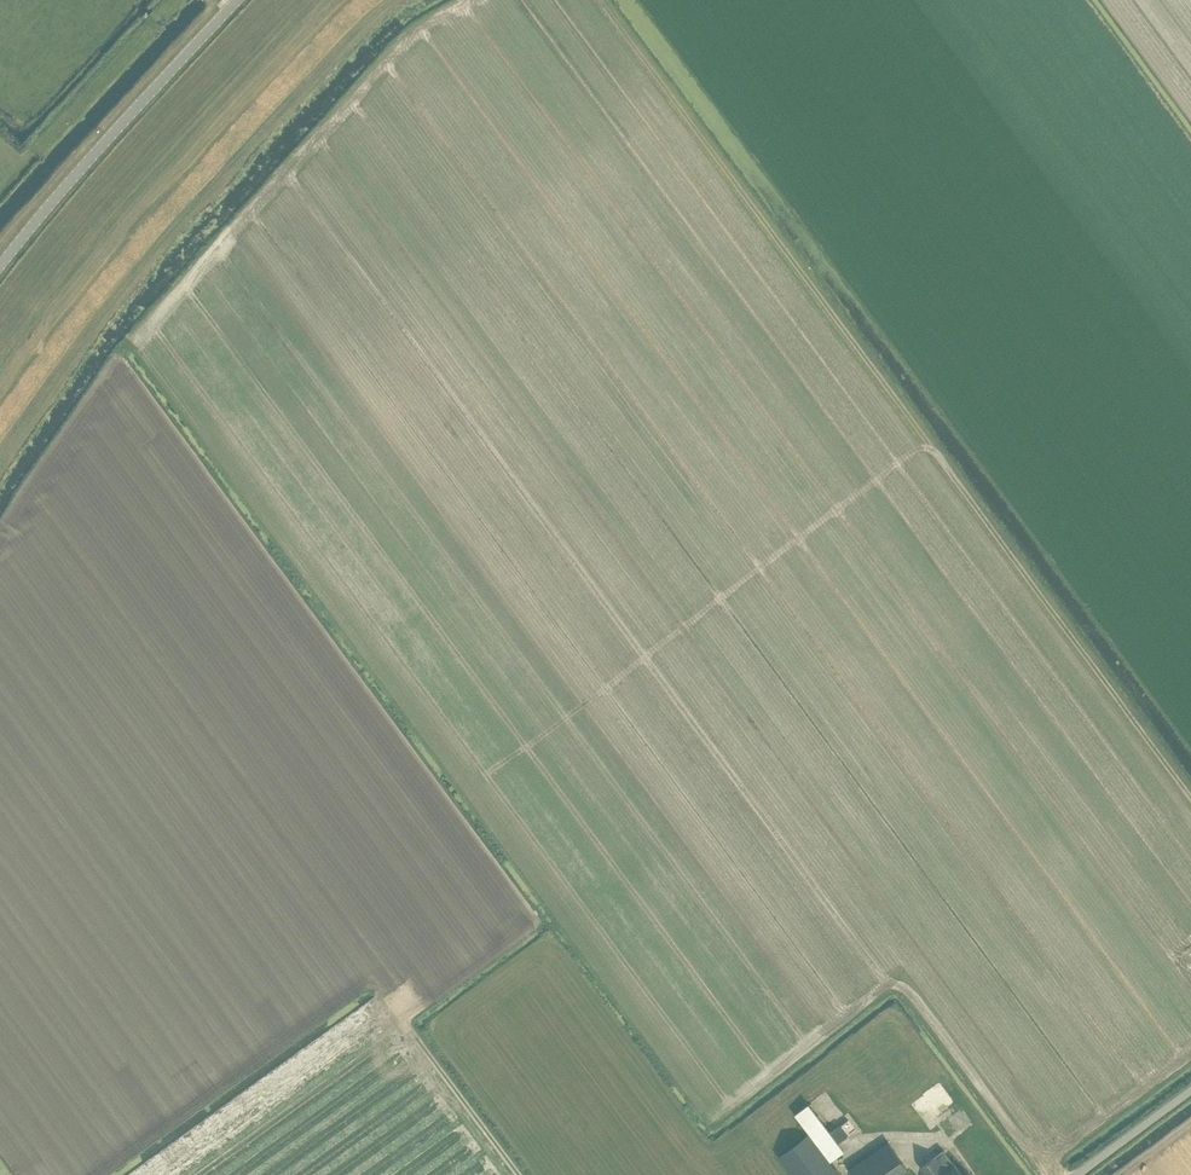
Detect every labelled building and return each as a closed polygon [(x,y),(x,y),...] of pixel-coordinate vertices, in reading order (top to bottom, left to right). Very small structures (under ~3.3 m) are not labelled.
[(779,1156),(793,1174),(839,1174),(833,1167),(829,1163),(824,1155),(839,1142),(831,1132),(809,1103),(794,1114),(809,1134),(804,1137),(780,1156),(779,1156)] [(834,1130),(831,1132),(839,1142),(842,1140),(834,1130)] [(889,1142),(849,1170),(852,1174),(898,1174),(907,1169),(889,1142)] [(943,1150),(921,1167),(926,1174),(961,1174),(943,1150)]
